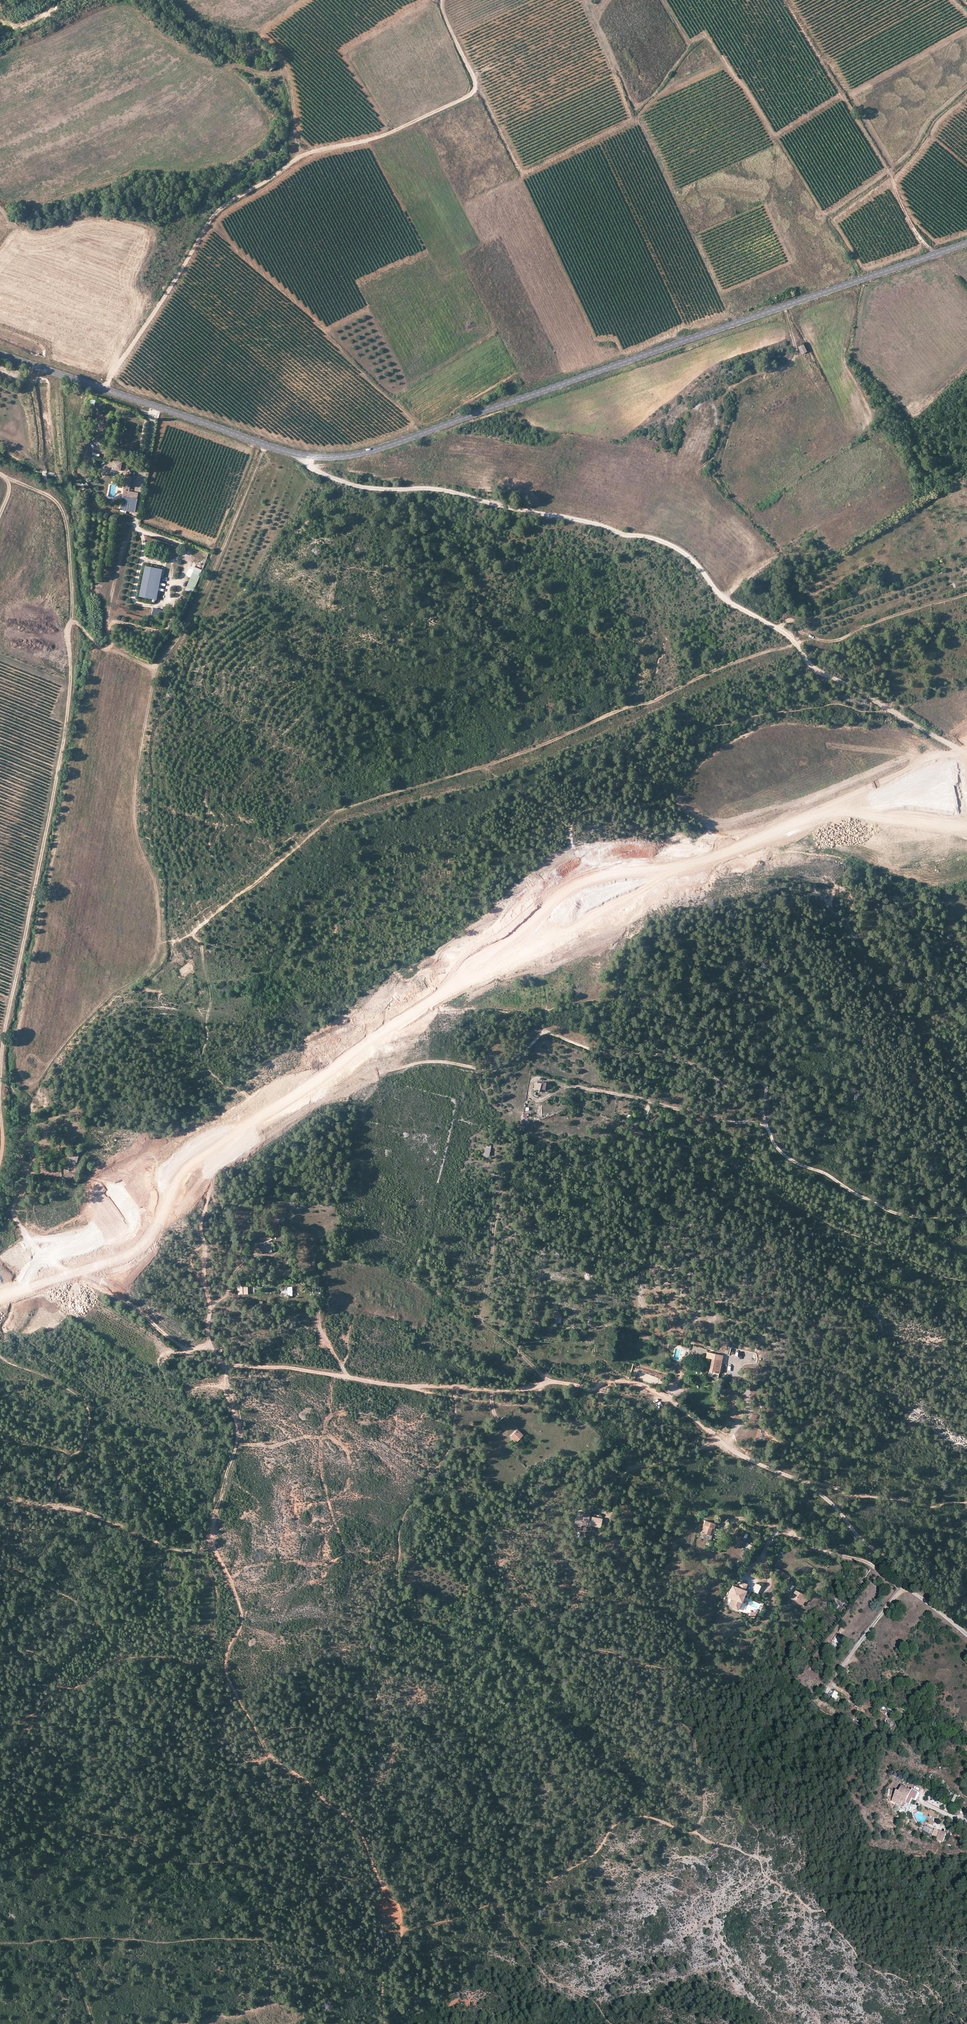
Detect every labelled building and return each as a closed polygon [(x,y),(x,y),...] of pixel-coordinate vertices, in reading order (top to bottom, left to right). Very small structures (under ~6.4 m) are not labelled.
[(273,59),(266,63),(271,70),(277,66),(273,59)] [(804,344),(799,347),(802,353),(807,351),(804,344)] [(90,448),(99,450),(101,438),(92,437),(90,448)] [(91,439),(82,438),(80,455),(88,456),(91,439)] [(103,475),(107,472),(110,470),(109,469),(111,467),(121,469),(123,472),(125,476),(120,509),(135,512),(138,492),(128,490),(131,476),(128,472),(129,471),(123,462),(121,462),(121,461),(114,459),(113,461),(112,461),(106,465),(105,463),(99,468),(103,475)] [(92,490),(86,481),(83,483),(88,493),(92,490)] [(160,574),(162,568),(144,564),(138,595),(155,598),(157,592),(152,591),(155,573),(160,574)] [(192,572),(200,575),(202,570),(195,567),(192,572)] [(198,581),(200,575),(192,572),(189,579),(197,582),(198,581)] [(152,591),(157,592),(160,574),(155,573),(152,591)] [(197,582),(189,579),(186,586),(193,590),(197,582)] [(153,607),(151,613),(164,617),(166,611),(153,607)] [(68,1162),(75,1164),(78,1153),(71,1151),(68,1162)] [(268,1252),(272,1252),(270,1241),(259,1243),(261,1252),(268,1250),(268,1252)] [(283,1296),(292,1296),(292,1286),(288,1286),(288,1287),(283,1287),(283,1291),(281,1291),(281,1294),(283,1294),(283,1296)] [(709,1371),(718,1373),(721,1355),(706,1352),(705,1358),(710,1359),(709,1371)] [(523,1435),(517,1429),(510,1436),(516,1442),(523,1435)] [(581,1526),(585,1513),(579,1511),(574,1524),(581,1526)] [(600,1527),(602,1518),(589,1515),(587,1524),(600,1527)] [(714,1529),(716,1523),(704,1520),(701,1533),(710,1536),(713,1528),(714,1529)] [(775,1561),(770,1562),(772,1571),(788,1580),(791,1575),(778,1568),(775,1561)] [(758,1593),(761,1585),(755,1583),(752,1592),(758,1593)] [(746,1590),(738,1587),(732,1584),(728,1597),(731,1598),(728,1603),(731,1605),(730,1607),(738,1610),(746,1590)] [(806,1603),(809,1597),(795,1590),(790,1599),(802,1605),(804,1601),(806,1603)] [(748,1616),(754,1618),(757,1613),(751,1610),(748,1616)] [(807,1642),(810,1638),(805,1633),(801,1638),(807,1642)] [(838,1645),(843,1639),(837,1635),(832,1641),(838,1645)] [(910,1797),(913,1791),(903,1786),(900,1791),(898,1790),(892,1800),(905,1807),(910,1797)] [(914,1789),(913,1791),(910,1797),(917,1800),(921,1793),(914,1789)] [(932,1834),(934,1830),(925,1826),(923,1830),(932,1834)] [(947,1833),(940,1831),(938,1837),(937,1840),(944,1842),(947,1833)]
